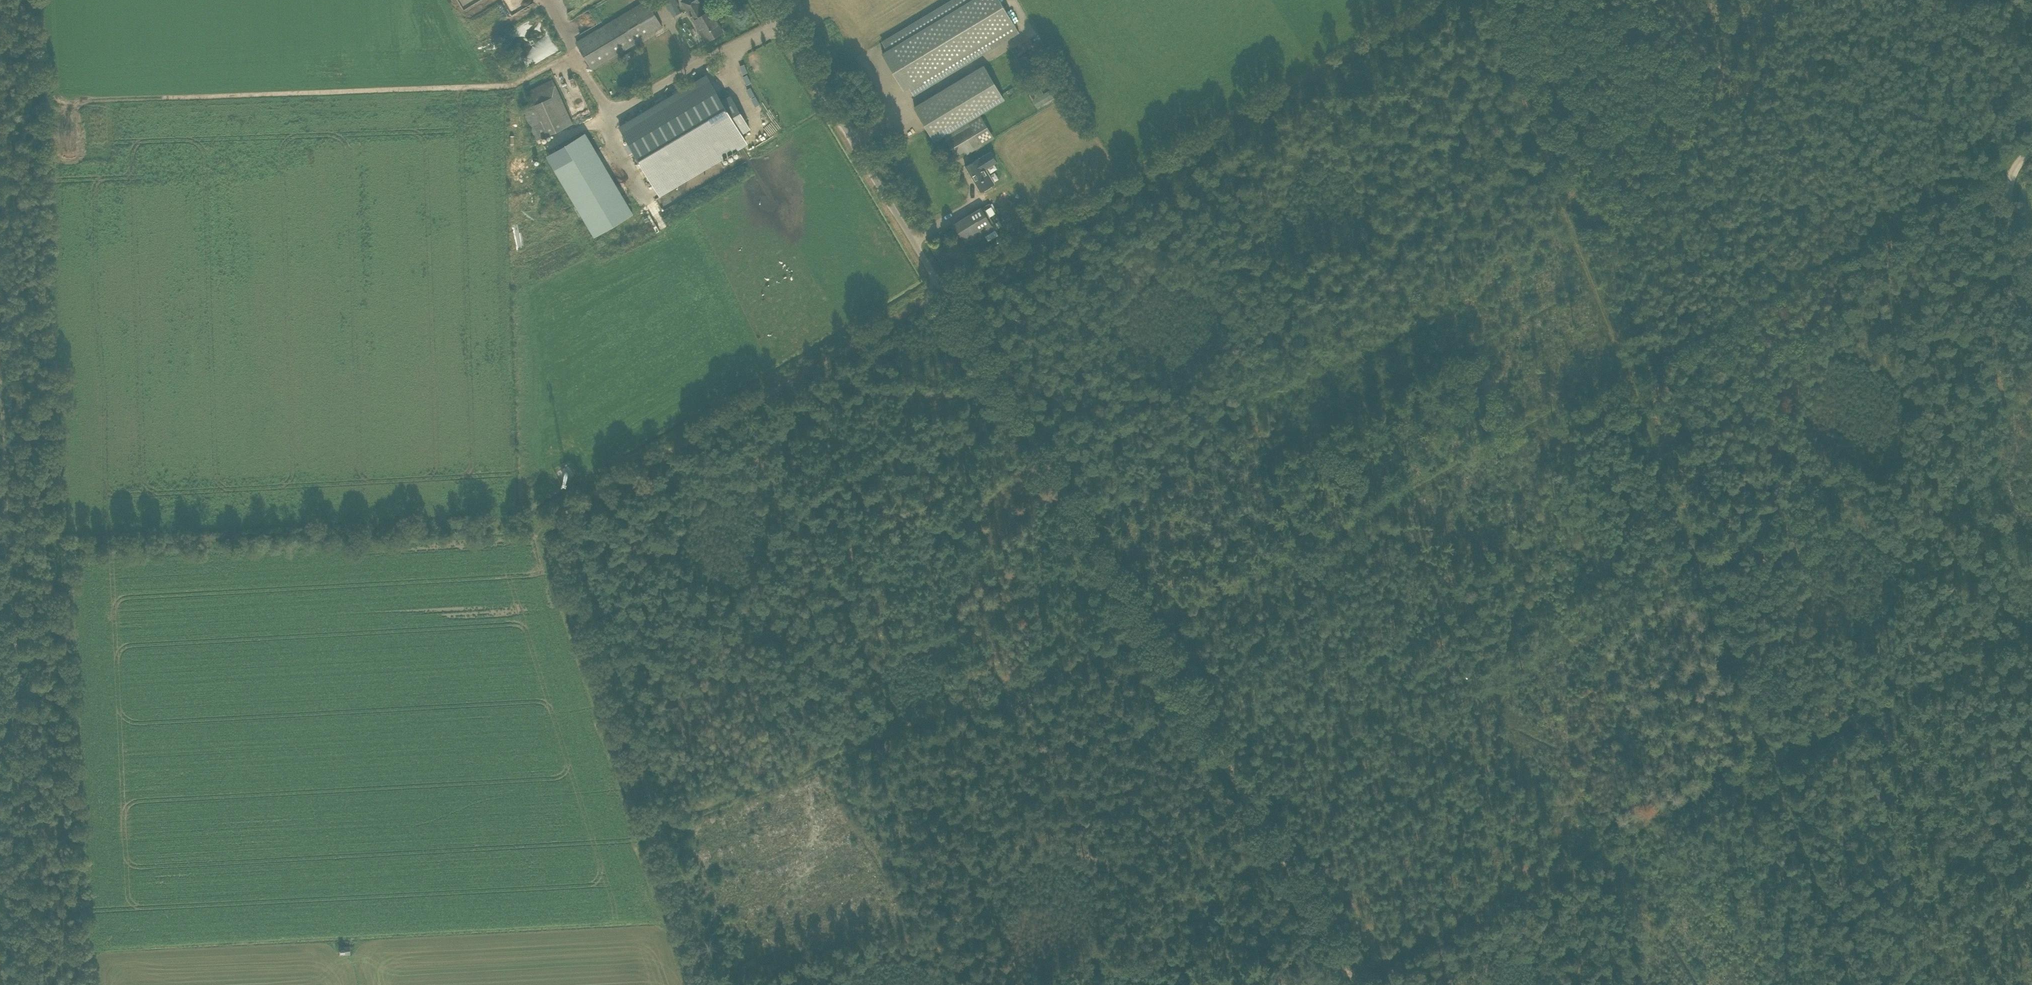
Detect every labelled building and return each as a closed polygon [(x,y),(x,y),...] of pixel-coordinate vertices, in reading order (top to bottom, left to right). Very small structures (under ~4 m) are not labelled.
[(592,68),(663,27),(647,0),(577,42),(592,68)] [(723,31),(710,10),(704,13),(698,3),(699,2),(698,0),(684,0),(682,1),(706,41),(723,31)] [(1019,32),(1000,0),(951,0),(882,41),(888,50),(882,53),(904,89),(909,86),(914,95),(1019,32)] [(494,61),(487,62),(489,74),(496,73),(494,61)] [(1004,100),(984,66),(914,107),(934,141),(1004,100)] [(573,123),(555,84),(531,95),(535,105),(524,110),(537,139),(573,123)] [(729,93),(721,98),(741,133),(749,128),(729,93)] [(981,145),(968,122),(944,137),(956,156),(965,151),(967,153),(981,145)] [(986,168),(997,162),(990,151),(965,166),(980,191),(984,189),(985,190),(991,187),(990,185),(994,183),(986,168)] [(981,208),(953,224),(956,228),(967,247),(994,230),(987,219),(981,208)] [(350,946),(340,946),(340,954),(351,954),(350,946)]
